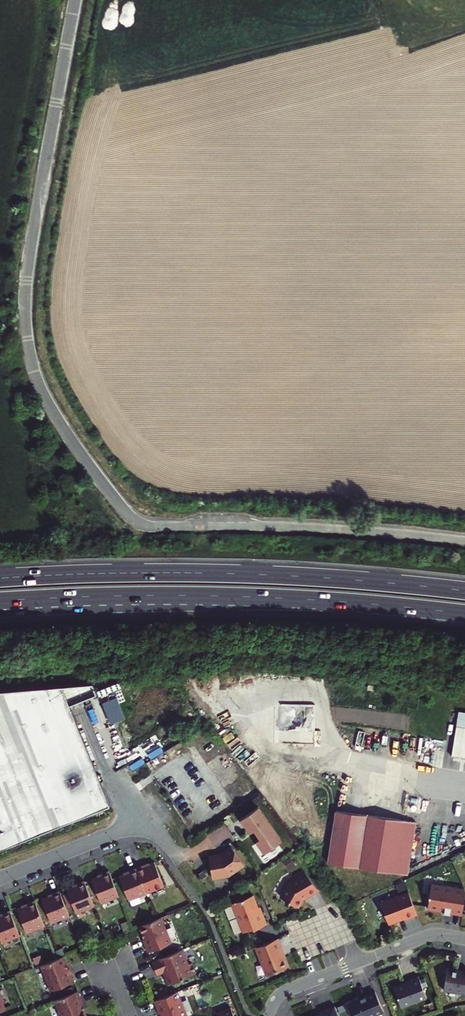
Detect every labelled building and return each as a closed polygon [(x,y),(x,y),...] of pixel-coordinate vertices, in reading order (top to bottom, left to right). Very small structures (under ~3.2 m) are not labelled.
[(109,804),(92,764),(68,704),(81,699),(95,694),(91,683),(0,691),(0,849),(109,804)] [(450,756),(464,758),(464,712),(458,711),(450,756)] [(401,814),(320,807),(315,859),(396,866),(401,814)] [(274,842),(251,809),(234,822),(242,834),(247,832),(252,840),(249,843),(257,855),(274,842)] [(246,863),(233,848),(223,856),(209,857),(212,877),(230,876),(246,863)] [(143,865),(136,867),(146,892),(164,885),(154,863),(144,867),(143,865)] [(146,892),(136,867),(128,870),(130,873),(119,877),(128,899),(146,892)] [(118,895),(108,870),(101,873),(102,876),(91,880),(100,902),(118,895)] [(318,889),(305,872),(301,874),(292,879),(293,881),(288,884),(280,897),(297,907),(302,898),(318,889)] [(93,905),(84,880),(76,883),(77,886),(67,890),(76,912),(93,905)] [(403,882),(396,885),(399,892),(405,889),(403,882)] [(431,884),(427,909),(443,912),(443,913),(450,914),(450,913),(461,915),(464,894),(464,889),(431,884)] [(69,915),(59,890),(51,893),(53,895),(42,900),(51,922),(69,915)] [(399,918),(403,916),(404,917),(404,918),(405,918),(406,918),(407,918),(417,914),(408,892),(380,903),(389,923),(398,920),(399,918)] [(251,895),(231,904),(242,932),(252,929),(252,930),(265,925),(258,907),(256,908),(251,895)] [(44,925),(34,900),(27,903),(28,905),(17,910),(26,932),(44,925)] [(9,910),(2,913),(3,915),(0,916),(0,939),(1,942),(19,935),(9,910)] [(148,952),(170,943),(160,917),(139,925),(144,938),(143,939),(148,952)] [(280,950),(276,939),(254,948),(265,976),(285,967),(282,958),(280,957),(278,952),(279,952),(280,951),(280,950)] [(183,948),(156,957),(157,958),(151,960),(156,973),(162,971),(163,970),(168,982),(196,972),(193,962),(188,963),(183,948)] [(64,956),(43,964),(53,990),(76,981),(71,968),(69,968),(64,956)] [(441,967),(438,989),(464,993),(464,971),(441,967)] [(406,976),(389,983),(398,1003),(422,992),(413,971),(405,974),(406,976)] [(57,999),(64,1015),(89,1015),(90,1015),(85,1003),(83,1003),(78,991),(57,999)] [(151,1001),(157,1014),(159,1014),(159,1015),(183,1015),(174,992),(151,1001)] [(344,1001),(350,1015),(373,1015),(381,1011),(374,992),(358,998),(357,996),(344,1001)] [(315,1015),(337,1015),(333,1005),(319,1011),(320,1014),(315,1015)]
